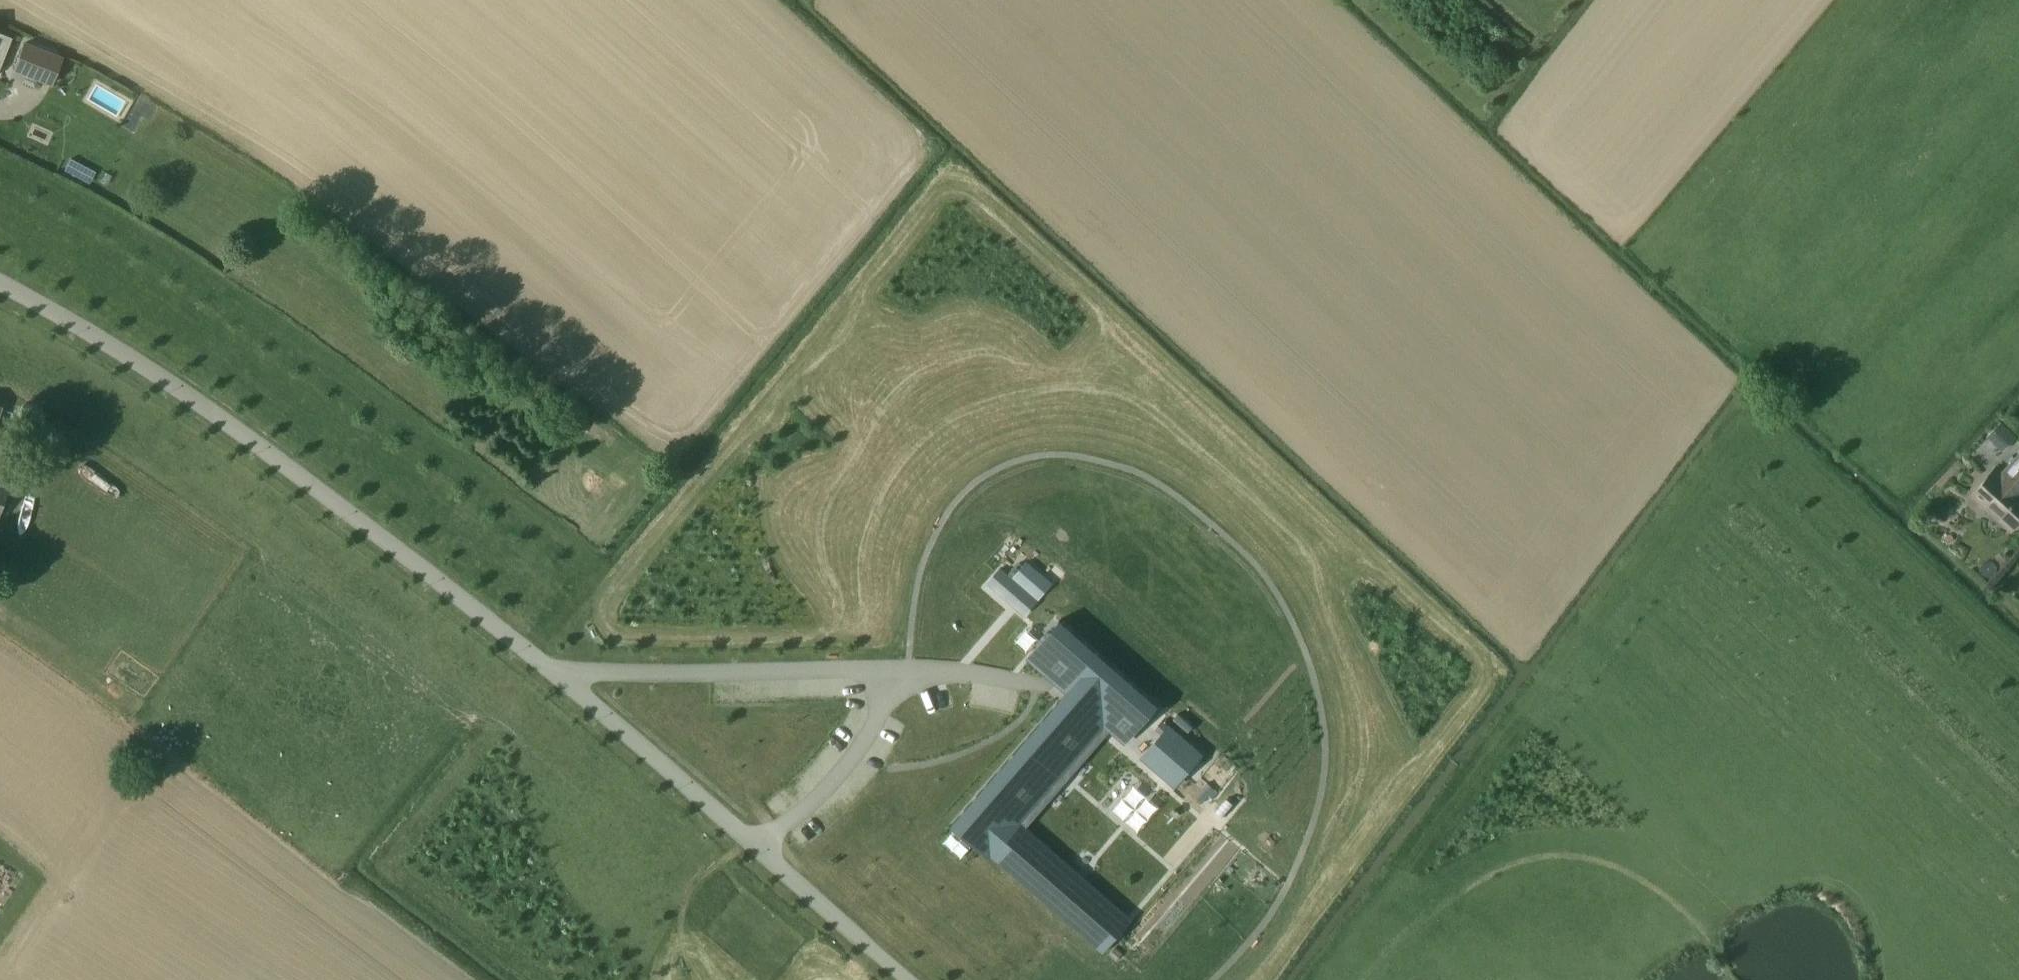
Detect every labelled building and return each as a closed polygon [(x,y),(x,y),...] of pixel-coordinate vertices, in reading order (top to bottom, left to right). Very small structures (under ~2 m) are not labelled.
[(11,38),(0,33),(0,66),(11,38)] [(63,57),(24,41),(13,70),(51,86),(63,57)] [(2001,423),(1988,436),(2002,450),(2015,437),(2001,423)] [(1972,494),(2011,530),(2018,521),(2018,452),(1998,475),(1993,471),(1972,494)] [(1060,700),(951,826),(952,827),(955,824),(990,854),(987,857),(988,858),(991,855),(1103,953),(1104,952),(1101,949),(1128,918),(1019,823),(1097,733),(1094,730),(1101,722),(1123,741),(1155,705),(1157,707),(1159,706),(1060,620),(1059,621),(1062,624),(1030,660),(1072,697),(1065,705),(1060,700)] [(1171,728),(1144,759),(1173,784),(1200,753),(1203,756),(1204,755),(1169,724),(1168,725),(1171,728)]
